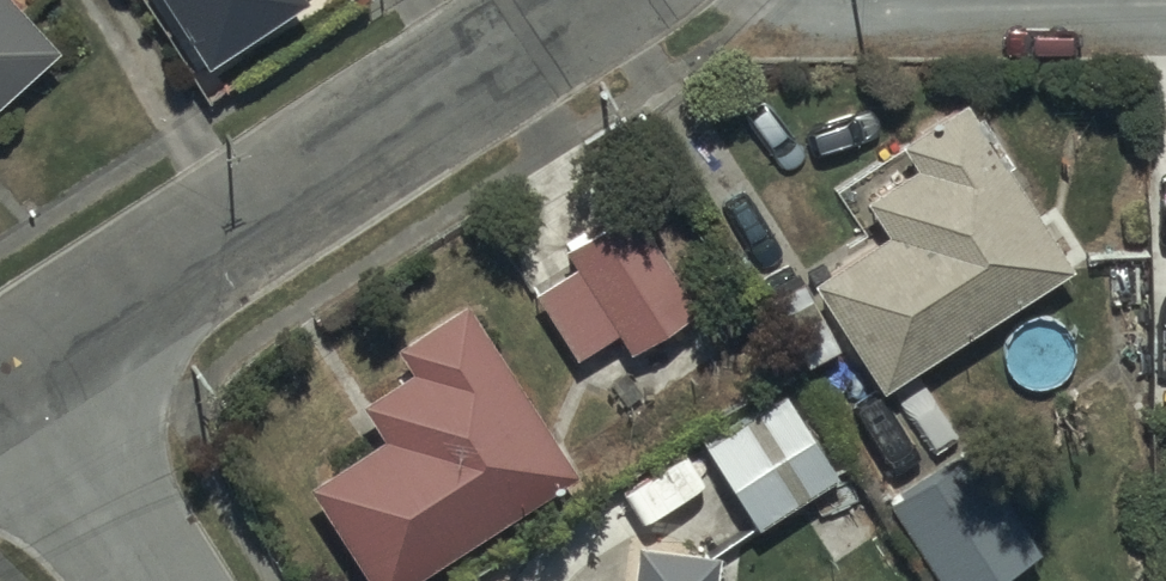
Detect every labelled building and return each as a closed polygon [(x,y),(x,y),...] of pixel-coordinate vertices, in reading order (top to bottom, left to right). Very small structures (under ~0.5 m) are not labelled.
[(52,45),(11,0),(0,0),(0,91),(52,45)] [(211,69),(309,7),(304,0),(167,0),(211,69)] [(877,390),(996,315),(1014,344),(1076,305),(1058,276),(1066,271),(1037,225),(1057,212),(998,120),(984,129),(965,97),(896,141),(911,164),(861,196),(884,232),(808,281),(821,302),(790,322),(831,388),(863,368),(877,390)] [(572,268),(532,295),(574,357),(611,333),(625,354),(692,309),(624,210),(561,253),(572,268)] [(393,347),(408,370),(359,401),(382,437),(307,484),(302,487),(362,580),(410,580),(572,477),(460,304),(393,347)] [(754,530),(837,479),(785,392),(701,443),(751,525),(754,530)] [(885,505),(937,580),(990,580),(1034,551),(966,450),(885,505)] [(709,549),(632,543),(629,580),(706,580),(709,549)]
